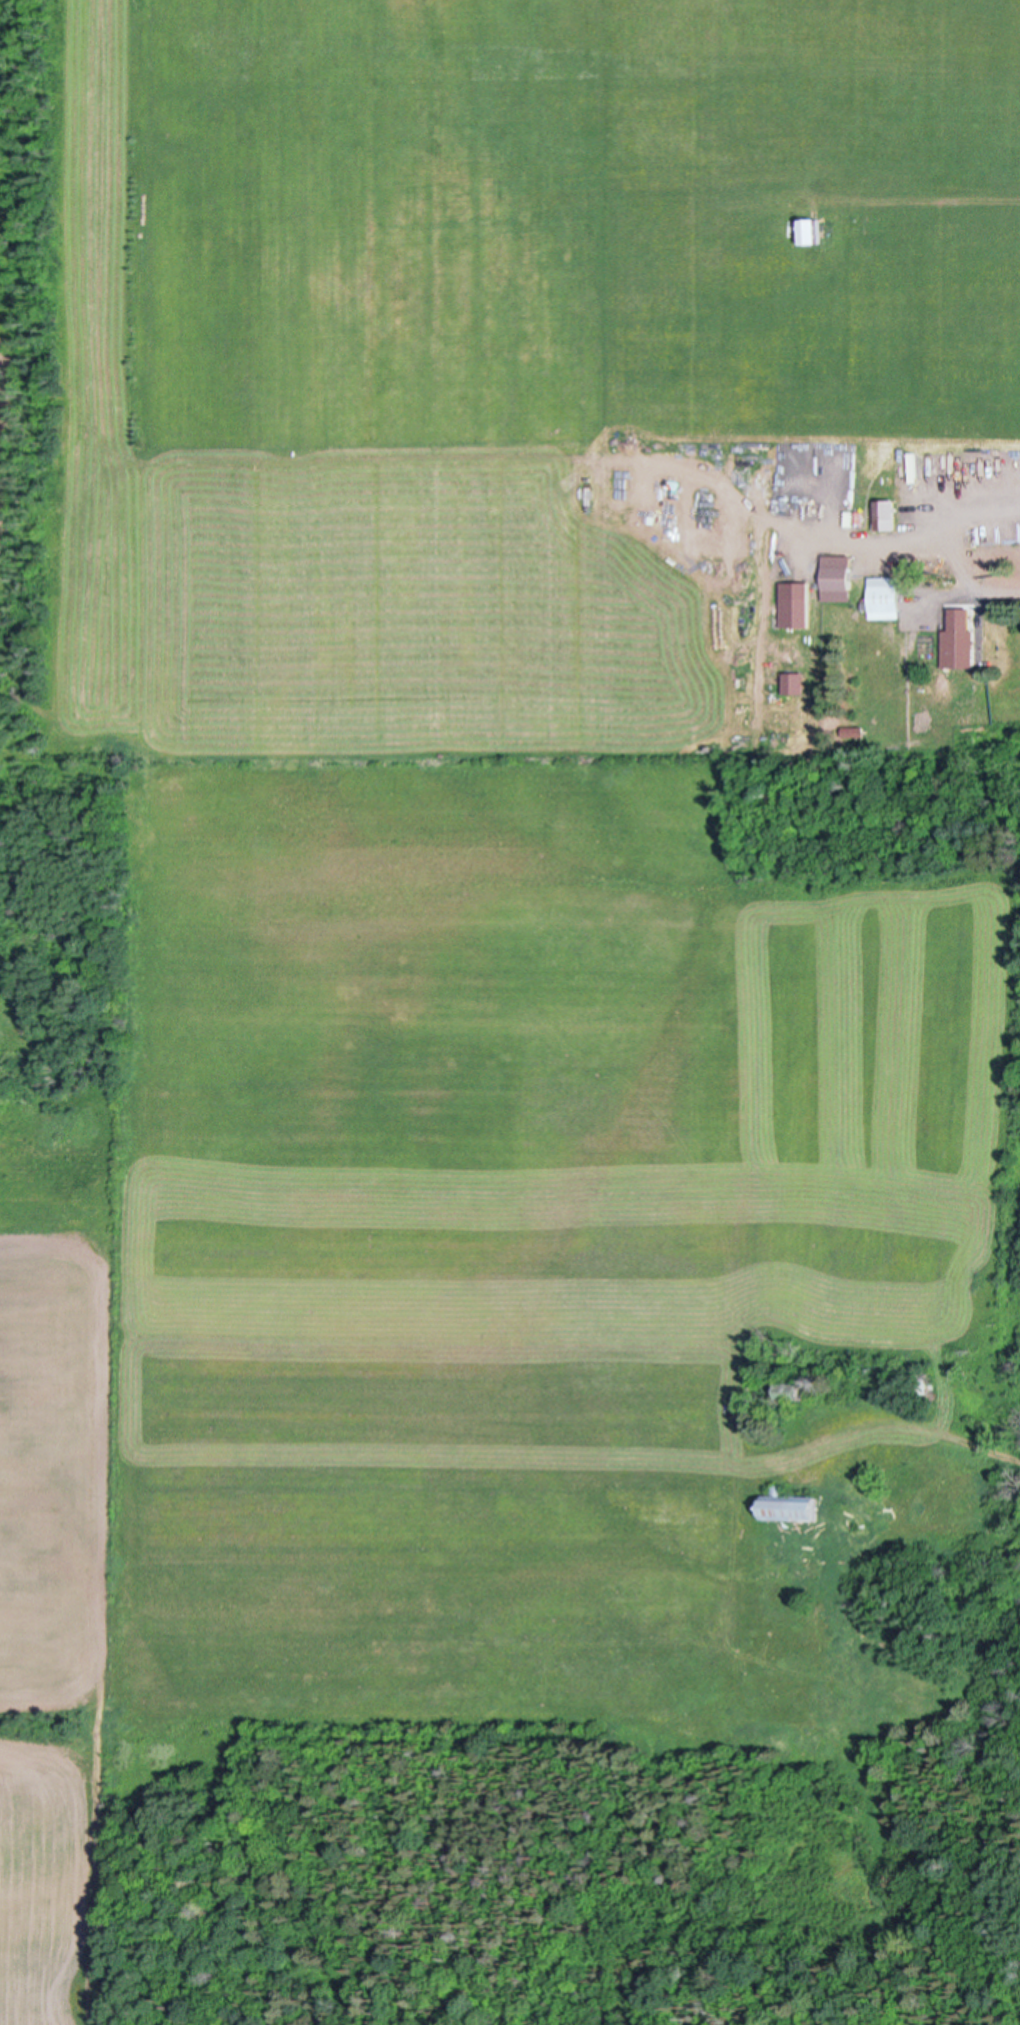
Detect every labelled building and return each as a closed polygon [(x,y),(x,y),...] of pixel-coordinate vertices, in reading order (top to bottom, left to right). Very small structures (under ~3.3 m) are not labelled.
[(800,224),(800,217),(817,216),(817,223),(819,223),(819,226),(818,227),(818,232),(819,232),(819,235),(818,235),(818,241),(801,242),(801,236),(800,236),(799,233),(801,233),(800,227),(799,227),(799,224),(800,224)] [(894,498),(895,518),(875,518),(875,499),(894,498)] [(851,554),(851,567),(850,567),(850,588),(851,588),(851,600),(822,600),(822,588),(823,587),(823,566),(822,566),(823,554),(851,554)] [(899,575),(900,616),(870,617),(870,609),(861,609),(860,601),(870,600),(869,576),(899,575)] [(809,581),(809,625),(780,625),(779,581),(809,581)] [(972,629),(972,666),(951,666),(951,652),(946,652),(946,643),(951,643),(951,630),(952,628),(972,629)] [(783,671),(805,671),(805,692),(783,692),(783,671)] [(863,724),(864,735),(843,735),(842,725),(863,724)] [(928,1371),(928,1394),(903,1394),(903,1387),(915,1387),(915,1371),(928,1371)] [(840,1374),(849,1375),(850,1388),(841,1389),(840,1374)] [(778,1382),(805,1384),(803,1402),(777,1400),(778,1382)] [(817,1497),(816,1522),(762,1520),(762,1512),(760,1510),(762,1507),(763,1496),(771,1496),(771,1485),(784,1485),(783,1496),(817,1497)]
